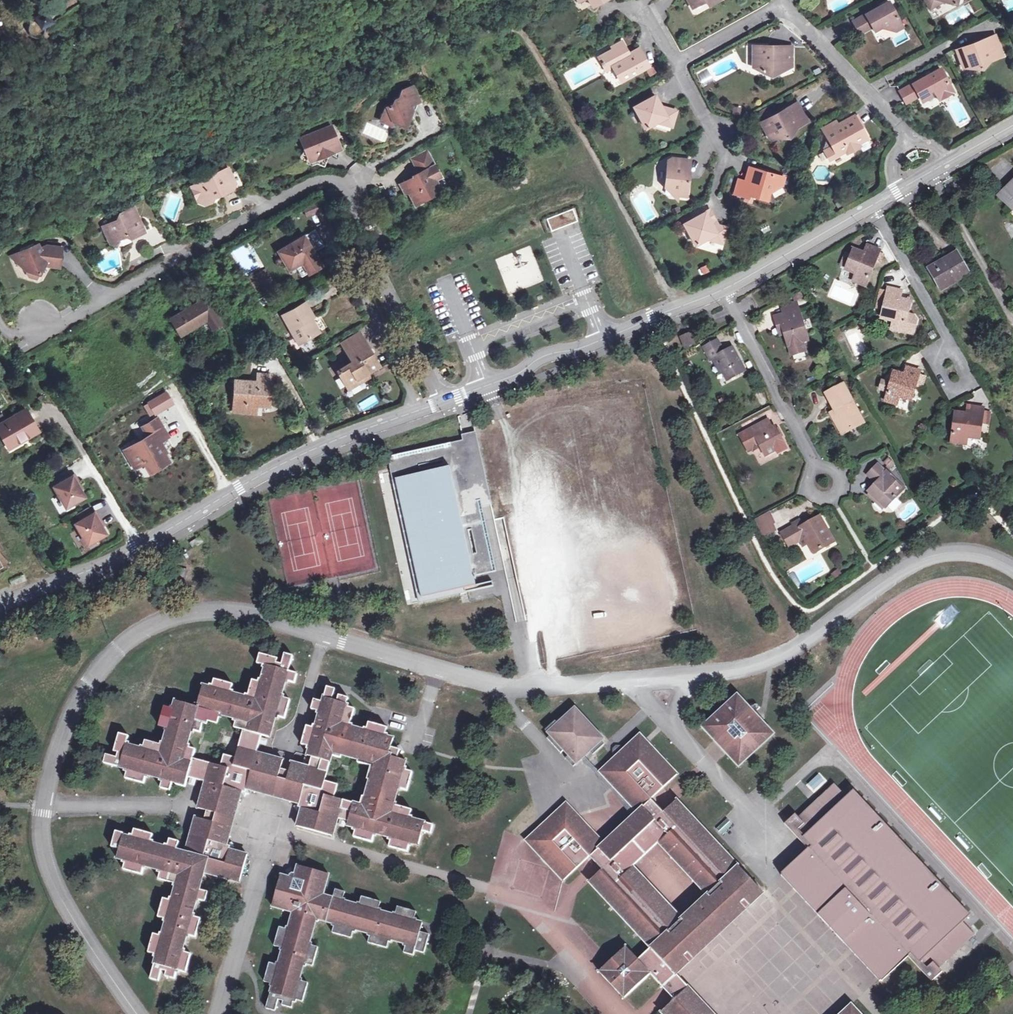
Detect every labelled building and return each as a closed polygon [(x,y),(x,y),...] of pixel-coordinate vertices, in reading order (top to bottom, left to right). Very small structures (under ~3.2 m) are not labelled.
[(578,7),(585,2),(590,11),(608,1),(608,0),(574,0),(578,7)] [(691,9),(705,2),(707,7),(719,0),(686,0),(691,9)] [(931,10),(945,2),(958,5),(959,0),(926,0),(931,10)] [(904,28),(890,3),(854,22),(861,35),(874,29),(876,33),(884,29),(897,33),(904,28)] [(50,18),(45,10),(34,17),(41,28),(44,26),(52,21),(50,18)] [(981,67),(988,64),(987,62),(1003,56),(994,34),(982,39),(983,40),(957,51),(963,67),(974,64),(975,66),(981,67)] [(630,58),(628,54),(621,43),(611,49),(613,52),(597,61),(599,64),(597,65),(599,68),(600,68),(603,73),(610,69),(618,83),(648,66),(641,52),(630,58)] [(760,73),(780,73),(789,67),(789,47),(752,47),(752,68),(760,73)] [(630,58),(641,52),(639,48),(628,54),(630,58)] [(954,93),(940,70),(899,93),(906,105),(919,97),(922,103),(935,96),(939,102),(954,93)] [(386,108),(380,121),(391,125),(392,121),(398,123),(401,116),(408,119),(412,109),(409,108),(410,104),(419,101),(413,86),(402,90),(399,98),(395,100),(397,103),(386,108)] [(656,98),(635,110),(647,130),(657,124),(673,129),(678,113),(662,109),(656,98)] [(415,110),(419,101),(410,104),(409,108),(412,109),(415,110)] [(787,138),(793,134),(792,132),(807,124),(796,104),(784,110),(784,112),(761,125),(769,141),(779,135),(781,139),(787,138)] [(855,117),(843,124),(845,127),(841,129),(839,130),(827,137),(829,141),(838,156),(845,153),(846,155),(860,148),(859,145),(868,140),(855,117)] [(823,130),(827,137),(839,130),(836,123),(823,130)] [(331,125),(300,138),(303,144),(305,145),(302,154),(315,160),(318,152),(325,155),(328,149),(333,152),(331,147),(333,143),(336,145),(337,142),(331,125)] [(828,161),(838,156),(829,141),(826,142),(823,149),(822,149),(828,161)] [(427,151),(412,159),(415,165),(430,157),(427,151)] [(430,157),(415,165),(419,173),(418,178),(414,177),(400,184),(405,194),(408,192),(415,205),(430,197),(429,195),(434,192),(437,182),(435,179),(440,177),(430,157)] [(673,196),(680,197),(687,198),(691,162),(672,160),(668,163),(666,189),(674,189),(673,196)] [(212,178),(191,187),(198,202),(204,205),(211,202),(214,195),(218,193),(219,195),(233,189),(235,184),(228,168),(211,176),(212,178)] [(771,193),(784,185),(786,177),(757,169),(754,183),(740,179),(736,195),(750,199),(752,195),(770,200),(771,193)] [(999,197),(1012,211),(1012,183),(999,197)] [(321,211),(318,203),(303,208),(307,217),(321,211)] [(299,214),(296,207),(291,209),(293,216),(299,214)] [(103,227),(110,243),(117,246),(119,239),(128,236),(130,239),(144,232),(134,208),(119,214),(121,219),(103,227)] [(573,209),(548,219),(552,231),(578,222),(573,209)] [(699,246),(710,240),(715,241),(714,246),(724,249),(726,243),(727,244),(730,228),(714,224),(707,212),(687,224),(699,246)] [(316,234),(306,240),(315,255),(325,249),(316,234)] [(321,265),(315,255),(306,240),(304,236),(278,252),(289,271),(296,267),(302,263),(303,265),(297,268),(302,277),(321,265)] [(245,243),(229,251),(242,275),(258,266),(245,243)] [(37,246),(17,255),(21,263),(25,271),(28,278),(37,280),(44,266),(59,268),(62,248),(60,248),(47,247),(39,250),(37,246)] [(876,260),(879,253),(880,251),(868,246),(863,256),(854,251),(852,257),(848,266),(847,268),(856,273),(853,282),(865,287),(876,260)] [(956,252),(935,264),(938,268),(958,256),(956,252)] [(885,256),(879,253),(876,260),(882,262),(885,256)] [(848,266),(852,257),(845,254),(841,263),(848,266)] [(21,263),(17,255),(10,258),(17,264),(25,271),(21,263)] [(969,275),(958,256),(938,268),(935,264),(928,268),(939,289),(952,281),(954,284),(969,275)] [(258,275),(264,286),(271,282),(265,271),(258,275)] [(256,291),(264,286),(258,275),(250,280),(256,291)] [(941,292),(954,284),(952,281),(939,289),(941,292)] [(892,329),(904,332),(910,304),(900,302),(902,291),(889,289),(882,316),(894,319),(892,329)] [(205,320),(211,329),(220,324),(206,298),(170,319),(180,335),(189,330),(205,320)] [(318,332),(310,319),(312,317),(303,302),(281,315),(298,344),(318,332)] [(783,308),(785,314),(798,310),(796,304),(783,308)] [(807,341),(798,310),(785,314),(775,318),(777,327),(782,325),(784,333),(788,347),(789,346),(792,356),(805,352),(802,343),(807,341)] [(205,333),(211,329),(205,320),(189,330),(191,333),(202,327),(205,333)] [(1007,341),(1012,338),(1012,336),(1008,328),(1002,332),(1007,341)] [(341,344),(347,353),(364,342),(359,333),(341,344)] [(694,344),(691,334),(681,337),(685,348),(694,344)] [(704,347),(707,352),(721,345),(718,340),(704,347)] [(378,366),(364,342),(347,353),(352,362),(337,371),(346,386),(357,379),(360,382),(369,377),(366,373),(378,366)] [(721,345),(707,352),(711,359),(715,357),(727,380),(745,371),(733,347),(724,352),(721,345)] [(916,384),(918,376),(919,371),(907,367),(904,377),(893,374),(890,383),(882,380),(879,389),(888,391),(885,401),(896,404),(899,395),(911,398),(916,384)] [(268,404),(270,375),(258,374),(258,384),(233,383),(232,411),(255,413),(256,403),(268,404)] [(924,377),(918,376),(916,384),(922,385),(924,377)] [(348,389),(360,382),(357,379),(346,386),(348,389)] [(842,422),(847,432),(864,422),(844,384),(826,394),(835,410),(837,413),(833,416),(837,424),(842,422)] [(167,391),(146,402),(154,416),(175,405),(167,391)] [(362,410),(378,402),(374,395),(358,403),(362,410)] [(982,421),(982,414),(983,408),(969,407),(968,416),(957,415),(954,443),(966,445),(967,436),(980,437),(982,421)] [(27,438),(38,432),(26,410),(0,424),(0,435),(6,445),(25,434),(27,438)] [(157,419),(143,428),(148,437),(126,451),(136,468),(146,462),(152,472),(169,462),(158,443),(168,437),(157,419)] [(765,456),(776,449),(778,452),(787,448),(775,427),(772,429),(768,421),(747,431),(751,440),(747,442),(751,450),(757,460),(765,456)] [(842,435),(847,432),(842,422),(837,424),(842,435)] [(751,440),(747,431),(740,435),(748,452),(751,450),(747,442),(751,440)] [(469,434),(463,435),(464,440),(470,467),(483,464),(476,432),(469,434)] [(8,449),(27,438),(25,434),(6,445),(8,449)] [(470,467),(464,440),(389,456),(392,471),(419,602),(493,587),(492,582),(475,585),(474,576),(496,572),(483,507),(479,490),(488,488),(483,464),(470,467)] [(878,479),(885,472),(877,465),(867,477),(876,485),(880,481),(878,479)] [(896,482),(885,472),(878,479),(880,481),(876,485),(869,492),(886,508),(902,490),(894,483),(896,482)] [(71,477),(52,488),(65,509),(83,498),(71,477)] [(479,490),(483,507),(492,506),(488,488),(479,490)] [(74,525),(86,546),(105,535),(93,514),(90,516),(87,509),(76,515),(80,522),(74,525)] [(758,521),(762,530),(773,525),(774,524),(770,515),(758,521)] [(804,538),(808,544),(813,553),(832,543),(823,526),(825,525),(821,517),(803,527),(799,521),(792,524),(793,527),(781,533),(788,546),(799,541),(804,538)] [(773,525),(762,530),(765,536),(776,531),(773,525)] [(201,536),(190,543),(194,550),(205,542),(201,536)] [(804,538),(799,541),(803,546),(808,544),(804,538)] [(23,574),(9,579),(11,585),(25,580),(23,574)] [(173,784),(186,787),(189,778),(207,783),(197,818),(232,829),(242,792),(243,789),(248,790),(276,799),(285,762),(258,753),(263,736),(271,738),(276,720),(279,720),(280,718),(286,719),(291,701),(285,699),(286,696),(283,695),(286,684),(289,685),(289,683),(295,684),(298,674),(290,672),(294,657),(285,654),(282,665),(277,663),(279,659),(261,654),(258,664),(264,665),(263,669),(265,669),(262,680),(260,679),(259,682),(253,681),(249,695),(246,695),(245,697),(235,694),(236,692),(232,691),(234,685),(215,680),(213,685),(211,684),(210,687),(204,685),(199,704),(196,703),(196,706),(189,704),(188,706),(185,705),(185,703),(176,700),(174,707),(172,706),(171,709),(165,708),(160,727),(165,728),(165,731),(167,732),(164,743),(162,742),(161,745),(146,741),(144,747),(142,746),(141,749),(131,746),(131,744),(128,743),(130,737),(120,734),(115,752),(119,754),(118,759),(107,756),(105,764),(125,770),(125,772),(127,773),(126,779),(145,784),(147,779),(149,779),(150,777),(161,780),(160,782),(163,783),(161,789),(171,791),(173,784)] [(308,757),(312,758),(310,768),(285,762),(276,799),(300,804),(304,805),(303,809),(298,827),(335,837),(339,820),(349,822),(348,826),(358,829),(355,838),(373,842),(375,834),(392,839),(390,848),(409,852),(411,843),(420,845),(423,835),(418,834),(419,830),(432,833),(435,825),(411,818),(413,810),(395,805),(399,789),(408,791),(413,773),(405,770),(407,762),(398,759),(399,755),(400,751),(396,749),(392,748),(395,739),(386,737),(388,728),(369,723),(367,731),(351,726),(355,709),(347,707),(349,698),(340,696),(338,702),(333,701),(337,690),(328,687),(323,702),(315,700),(312,710),(320,712),(316,729),(307,726),(302,745),(311,748),(308,757)] [(731,751),(727,754),(740,768),(775,735),(738,696),(703,728),(715,741),(719,738),(731,751)] [(605,745),(602,742),(597,737),(600,735),(577,709),(574,712),(573,710),(558,724),(556,721),(545,731),(550,736),(547,739),(561,754),(564,751),(569,756),(566,759),(574,767),(582,759),(579,756),(587,748),(590,752),(594,756),(605,745)] [(599,972),(625,999),(651,975),(663,988),(677,975),(764,894),(677,800),(664,813),(652,800),(678,775),(641,735),(624,750),(620,746),(616,746),(613,749),(613,753),(617,757),(600,772),(638,813),(604,844),(567,803),(526,841),(565,881),(590,857),(603,870),(589,883),(652,949),(639,960),(626,947),(599,972)] [(719,738),(715,741),(727,754),(731,751),(719,738)] [(400,751),(399,755),(405,752),(402,746),(396,749),(400,751)] [(579,756),(582,759),(590,752),(587,748),(579,756)] [(819,772),(806,784),(814,794),(827,781),(819,772)] [(799,818),(796,814),(785,824),(809,849),(782,873),(783,875),(782,876),(880,981),(882,980),(883,981),(910,957),(933,982),(943,972),(939,968),(975,935),(963,922),(970,916),(854,791),(847,798),(835,785),(799,818)] [(227,845),(232,829),(197,818),(187,853),(182,852),(181,854),(177,853),(180,842),(171,840),(170,845),(166,844),(165,847),(155,844),(156,842),(152,841),(154,835),(135,830),(134,835),(131,835),(130,837),(124,836),(125,834),(117,832),(112,848),(120,850),(118,859),(123,860),(123,863),(126,864),(124,870),(143,875),(144,869),(148,870),(148,868),(159,871),(158,873),(161,874),(160,880),(175,884),(174,887),(177,888),(174,898),(171,897),(170,900),(165,899),(159,918),(165,919),(164,922),(167,923),(164,933),(161,933),(160,936),(154,934),(149,953),(155,955),(154,958),(157,958),(151,979),(159,981),(163,970),(168,972),(166,977),(176,979),(177,974),(180,975),(181,972),(187,973),(192,954),(186,953),(187,950),(184,949),(187,938),(190,939),(191,936),(196,938),(202,919),(196,917),(197,915),(195,914),(198,903),(200,904),(201,901),(206,902),(209,893),(201,890),(203,883),(201,883),(202,879),(204,879),(205,874),(232,881),(234,872),(243,875),(248,855),(229,850),(226,849),(227,845)] [(716,827),(721,834),(733,826),(728,819),(716,827)] [(288,875),(290,879),(280,876),(273,907),(293,912),(289,927),(286,926),(285,929),(280,927),(275,947),(280,948),(279,951),(282,952),(279,963),(276,962),(275,965),(270,963),(264,983),(270,984),(269,987),(272,987),(270,992),(275,993),(274,998),(269,997),(266,1008),(275,1011),(279,1000),(283,1001),(282,1005),(292,1007),(293,1002),(296,1003),(297,999),(303,1001),(308,982),(302,981),(303,978),(300,977),(303,966),(306,967),(306,963),(313,965),(318,948),(311,946),(312,943),(310,942),(315,921),(318,922),(319,919),(331,923),(330,926),(333,927),(332,933),(351,938),(353,932),(356,933),(357,930),(368,933),(367,936),(370,937),(369,943),(388,948),(389,942),(392,943),(393,940),(404,943),(404,946),(405,947),(404,952),(414,955),(416,951),(425,953),(430,934),(421,932),(423,923),(417,922),(418,919),(415,918),(416,912),(397,907),(396,914),(392,913),(392,915),(380,912),(381,909),(378,909),(380,903),(361,897),(360,904),(355,902),(354,905),(344,903),(345,900),(343,899),(344,893),(335,890),(332,900),(322,897),(327,876),(296,867),(293,876),(291,873),(288,875)] [(241,883),(243,875),(234,872),(232,881),(241,883)] [(675,1000),(688,987),(677,975),(663,988),(675,1000)] [(688,987),(675,1000),(661,1012),(663,1013),(714,1013),(688,987)] [(852,1005),(842,1013),(860,1013),(852,1005)]
